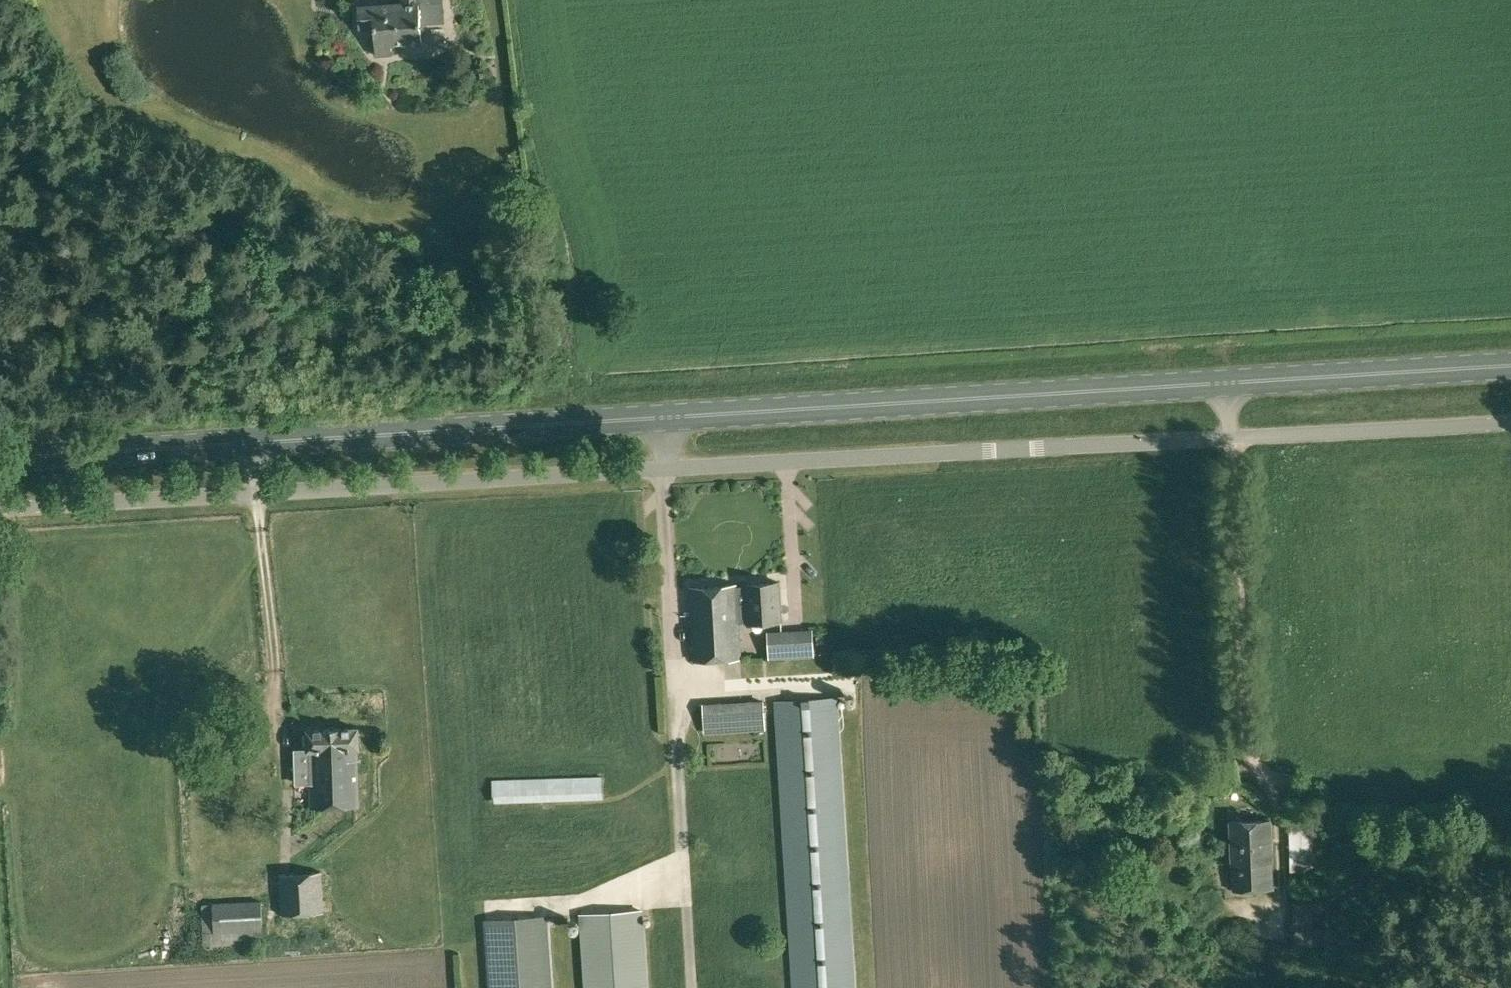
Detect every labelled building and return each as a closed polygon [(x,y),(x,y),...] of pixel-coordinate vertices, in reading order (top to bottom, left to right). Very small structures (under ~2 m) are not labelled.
[(403,1),(360,4),(361,24),(374,23),(376,54),(393,52),(392,43),(421,41),(418,3),(432,2),(432,0),(402,0),(403,1)] [(745,584),(736,584),(738,621),(781,618),(779,580),(745,582),(745,584)] [(736,582),(690,585),(694,658),(740,656),(738,621),(736,584),(736,582)] [(807,632),(788,633),(768,634),(769,656),(809,654),(807,632)] [(788,915),(792,987),(856,987),(851,911),(846,829),(838,694),(775,699),(788,915)] [(765,727),(763,699),(703,702),(705,730),(765,727)] [(359,803),(357,746),(358,746),(358,726),(308,727),(309,748),(311,805),(359,803)] [(494,800),(603,796),(603,774),(492,777),(494,800)] [(1230,819),(1231,853),(1272,852),(1270,817),(1230,819)] [(1289,827),(1290,852),(1310,851),(1309,826),(1289,827)] [(1310,851),(1290,852),(1291,872),(1311,872),(1310,851)] [(1272,852),(1231,853),(1231,863),(1233,888),(1273,887),(1272,852)] [(281,912),(282,912),(282,922),(322,920),(322,910),(324,910),(322,869),(279,870),(281,912)] [(202,903),(203,930),(203,947),(264,945),(261,898),(212,900),(212,902),(202,903)] [(580,911),(585,987),(648,987),(642,906),(580,911)] [(484,917),(489,987),(552,987),(547,913),(484,917)] [(1249,921),(1253,935),(1269,930),(1265,917),(1249,921)]
